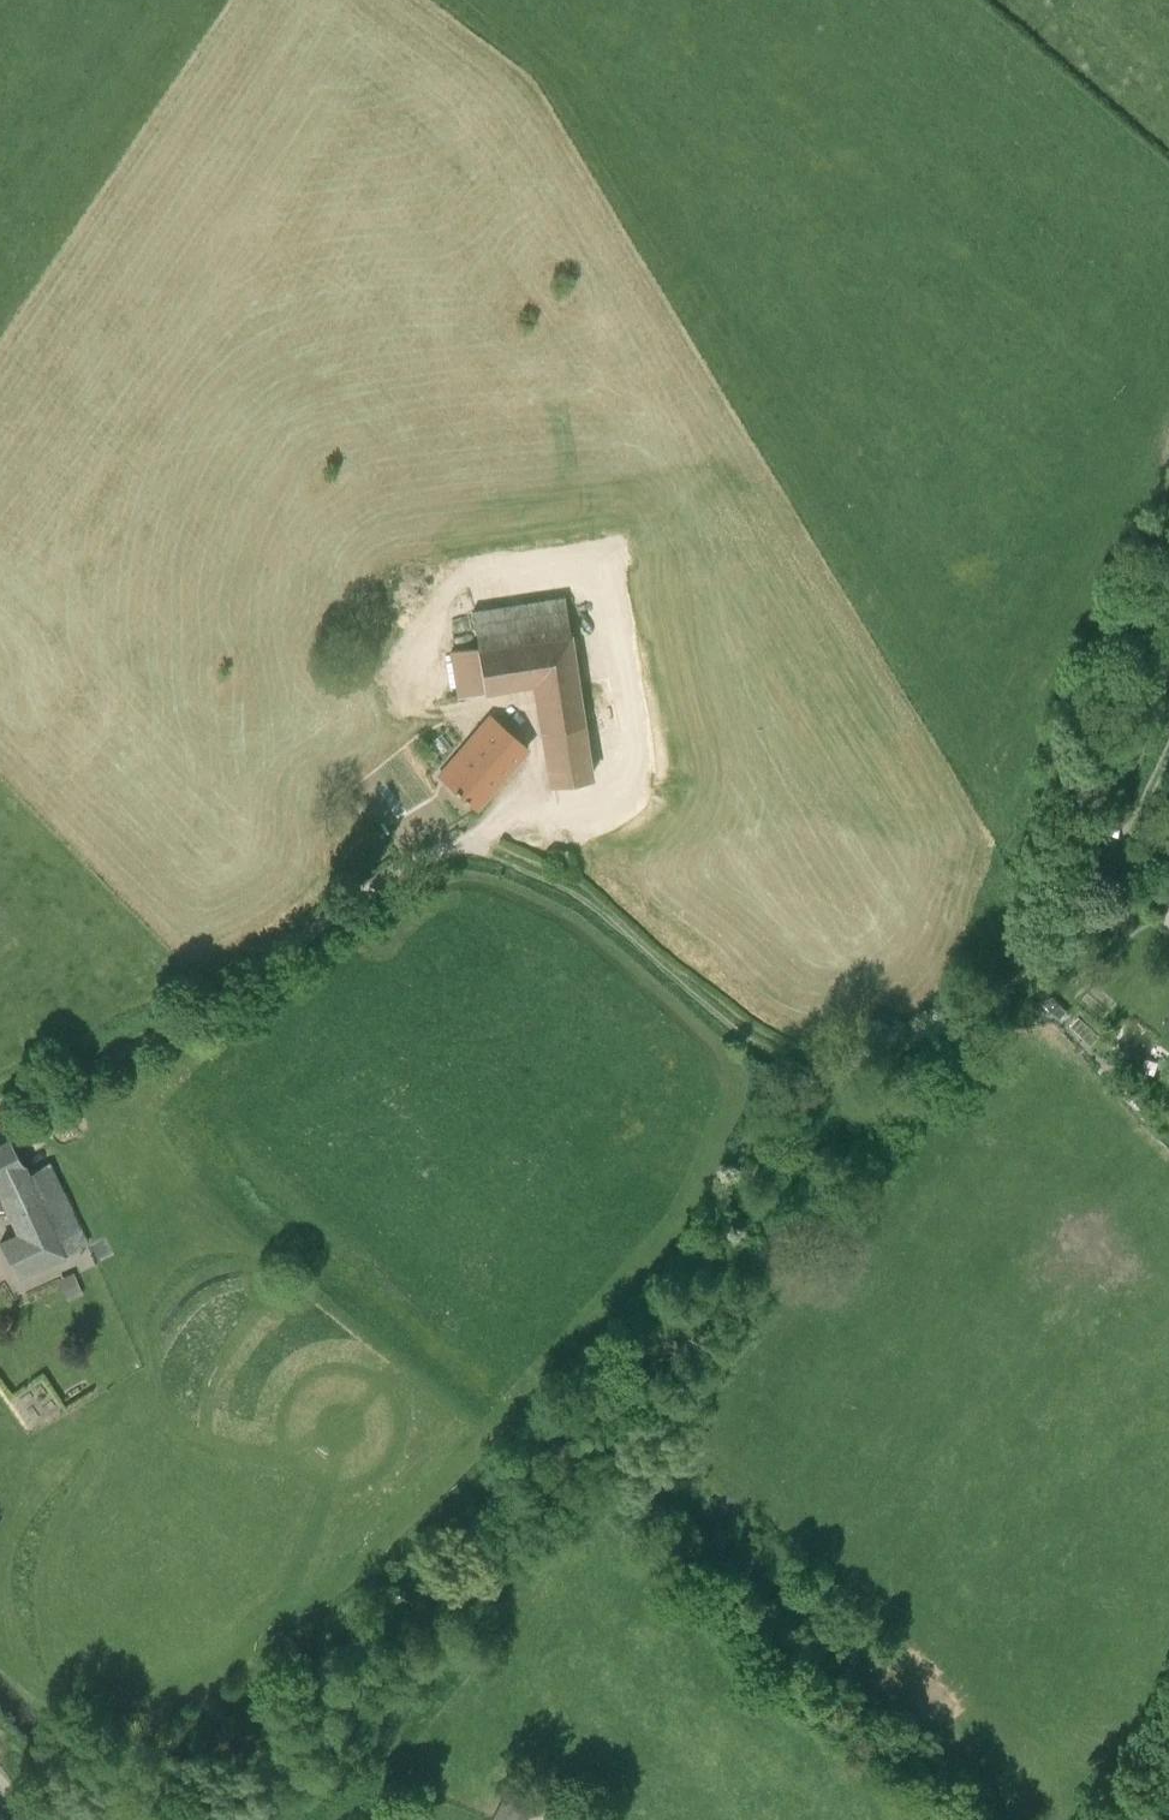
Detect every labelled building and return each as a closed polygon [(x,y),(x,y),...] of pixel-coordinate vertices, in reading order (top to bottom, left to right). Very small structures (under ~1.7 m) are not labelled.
[(532,686),(547,785),(595,778),(572,631),(571,631),(564,596),(472,609),(477,646),(449,650),(457,696),(484,692),(484,694),(532,686)] [(488,716),(454,758),(439,776),(476,807),(491,789),(527,748),(488,716)] [(1050,994),(1041,1003),(1059,1019),(1068,1010),(1050,994)] [(18,1232),(1,1241),(19,1277),(88,1242),(52,1163),(29,1175),(21,1161),(10,1140),(0,1145),(0,1195),(18,1232)] [(58,1279),(67,1298),(82,1291),(73,1272),(58,1279)] [(537,1808),(511,1795),(503,1804),(493,1819),(530,1819),(537,1808)]
